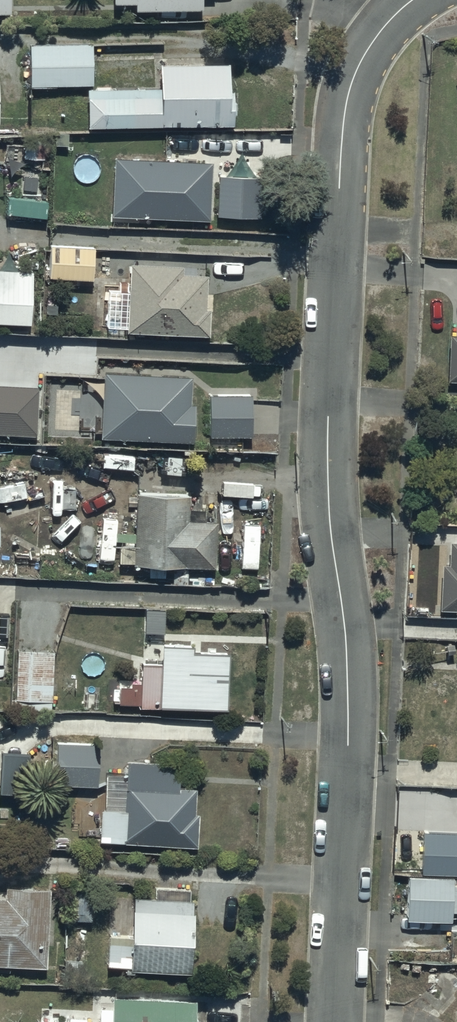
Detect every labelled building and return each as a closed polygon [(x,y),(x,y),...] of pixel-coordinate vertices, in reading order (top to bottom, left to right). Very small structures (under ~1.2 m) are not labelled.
[(18,15),(17,0),(0,0),(0,15),(18,15)] [(215,0),(102,0),(102,20),(215,20),(215,0)] [(96,45),(32,46),(33,89),(97,87),(96,45)] [(230,68),(162,69),(162,91),(82,92),(82,127),(93,127),(93,133),(237,131),(236,97),(231,97),(230,68)] [(115,155),(112,214),(211,218),(213,159),(115,155)] [(264,178),(221,176),(219,215),(262,217),(264,178)] [(99,249),(52,247),(51,282),(97,284),(99,249)] [(185,269),(132,267),(129,337),(211,340),(212,312),(208,312),(209,280),(185,279),(185,269)] [(0,272),(0,327),(33,328),(36,273),(0,272)] [(449,333),(448,380),(456,380),(456,333),(449,333)] [(190,380),(108,376),(105,437),(195,442),(197,406),(188,406),(190,380)] [(42,444),(43,395),(0,394),(0,443),(42,444)] [(251,396),(210,396),(210,438),(251,438),(251,396)] [(189,497),(139,496),(138,567),(219,569),(220,522),(188,521),(189,497)] [(442,563),(440,609),(456,609),(456,542),(451,542),(450,563),(442,563)] [(59,649),(19,649),(18,702),(58,703),(59,649)] [(123,706),(162,707),(162,711),(229,713),(231,653),(164,651),(164,666),(145,666),(144,686),(124,686),(123,706)] [(103,743),(61,742),(59,784),(102,786),(103,743)] [(32,755),(3,754),(0,795),(30,797),(32,755)] [(183,764),(131,762),(129,813),(105,812),(103,844),(199,849),(201,814),(198,814),(199,791),(182,790),(183,764)] [(424,832),(422,874),(456,876),(456,834),(424,832)] [(410,879),(408,922),(453,924),(453,913),(456,913),(456,886),(456,880),(410,879)] [(48,970),(52,891),(8,889),(7,900),(0,900),(0,968),(48,970)] [(94,891),(71,891),(71,921),(94,920),(94,891)] [(110,969),(190,975),(196,905),(137,900),(134,940),(113,938),(110,969)] [(197,1003),(116,999),(115,1021),(196,1021),(197,1003)] [(208,1002),(207,1021),(241,1021),(242,1004),(208,1002)]
